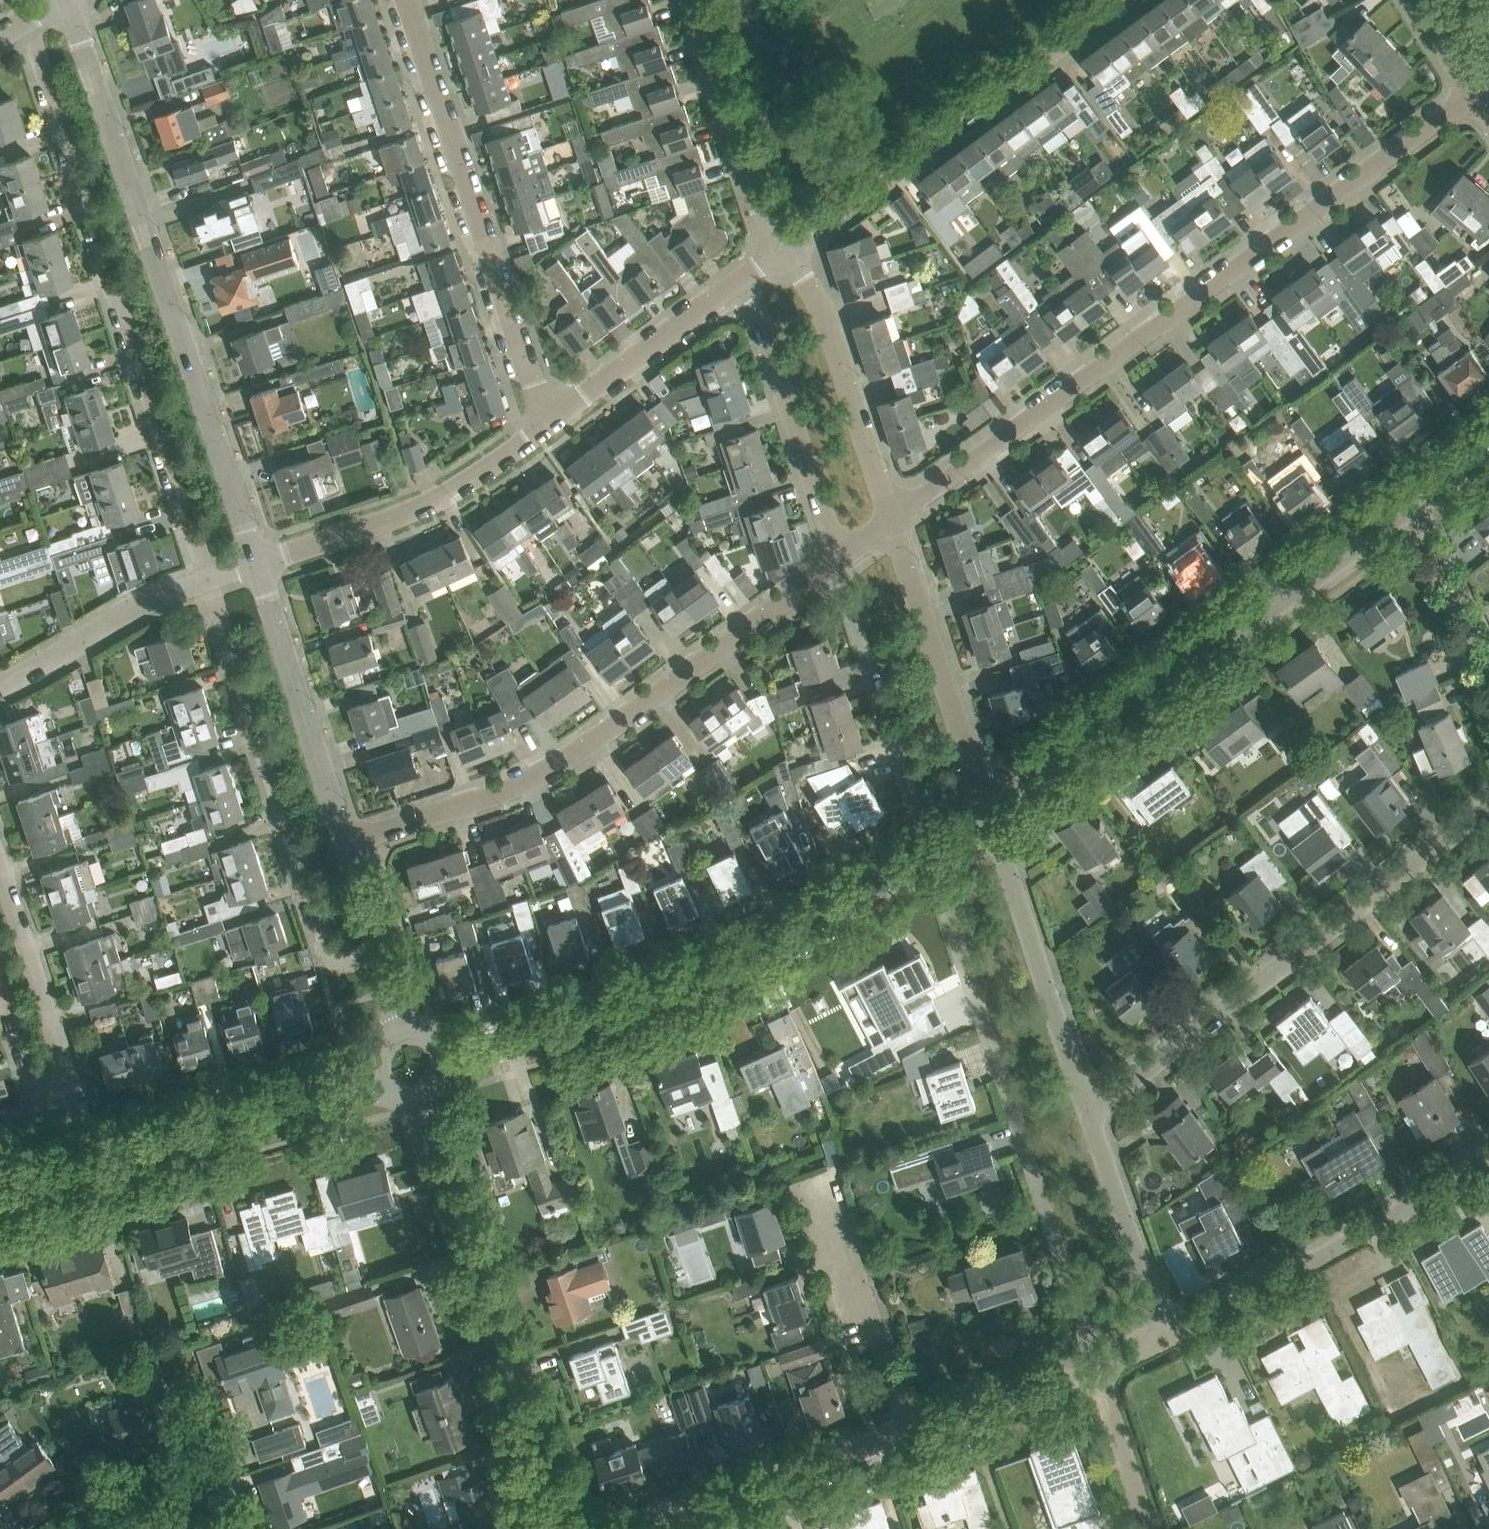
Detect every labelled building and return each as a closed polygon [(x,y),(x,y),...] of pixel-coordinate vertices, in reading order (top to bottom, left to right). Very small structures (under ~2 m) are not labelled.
[(0,1),(0,5),(2,10),(14,5),(12,0),(4,0),(0,1)] [(129,2),(129,3),(137,24),(134,25),(138,36),(135,38),(141,56),(145,54),(152,74),(161,99),(217,79),(212,65),(172,80),(170,73),(188,67),(178,39),(173,41),(161,6),(159,0),(135,0),(129,2)] [(231,3),(236,13),(258,7),(254,0),(235,0),(231,3)] [(330,4),(341,0),(308,0),(311,9),(330,3),(330,4)] [(330,4),(339,29),(343,27),(344,28),(377,16),(371,0),(341,0),(330,4)] [(448,21),(455,44),(489,33),(485,19),(496,16),(502,14),(497,0),(472,0),(451,7),(454,18),(448,21)] [(562,12),(566,26),(604,13),(607,25),(609,27),(612,29),(615,29),(618,37),(575,51),(575,52),(658,24),(658,23),(654,25),(648,4),(651,3),(650,0),(597,0),(562,12)] [(562,11),(562,12),(597,0),(595,0),(562,11)] [(1161,2),(1188,38),(1189,38),(1190,39),(1208,25),(1189,0),(1163,0),(1161,2)] [(1208,25),(1209,25),(1206,21),(1225,7),(1219,0),(1189,0),(1208,25)] [(1262,13),(1264,11),(1275,28),(1283,23),(1272,5),(1268,0),(1252,0),(1262,13)] [(1161,2),(1142,16),(1168,52),(1188,38),(1161,2)] [(281,4),(260,13),(264,25),(275,22),(286,18),(281,4)] [(1321,7),(1290,25),(1296,36),(1317,24),(1328,18),(1321,7)] [(537,31),(548,27),(544,15),(533,18),(537,31)] [(377,16),(344,28),(352,53),(358,51),(359,52),(386,43),(377,16)] [(1142,16),(1122,30),(1149,67),(1168,52),(1142,16)] [(1348,19),(1331,35),(1358,64),(1385,39),(1367,19),(1357,28),(1348,19)] [(275,22),(264,25),(272,52),(283,48),(275,22)] [(658,24),(575,52),(565,55),(568,65),(578,62),(579,66),(617,53),(620,65),(622,67),(625,69),(628,69),(631,77),(588,91),(671,64),(671,63),(667,65),(661,44),(664,43),(658,24)] [(1317,24),(1296,36),(1302,47),(1323,35),(1317,24)] [(1122,30),(1103,45),(1130,81),(1140,73),(1149,67),(1122,30)] [(489,33),(455,44),(463,66),(497,55),(489,33)] [(1385,39),(1358,64),(1363,68),(1377,83),(1386,93),(1401,80),(1411,69),(1402,59),(1403,58),(1385,39)] [(386,43),(359,52),(362,62),(358,63),(363,79),(360,80),(360,81),(394,69),(386,43)] [(1103,45),(1084,59),(1100,81),(1089,89),(1088,88),(1087,89),(1113,124),(1123,116),(1116,106),(1120,103),(1113,94),(1130,81),(1103,45)] [(548,63),(559,60),(555,47),(544,51),(548,63)] [(332,52),(334,60),(348,56),(345,48),(332,52)] [(497,55),(463,66),(470,89),(504,77),(497,55)] [(351,66),(348,56),(334,60),(338,70),(351,66)] [(1249,57),(1238,65),(1245,75),(1255,68),(1256,67),(1249,57)] [(548,63),(543,65),(548,78),(550,78),(563,73),(559,60),(548,63)] [(1425,62),(1417,67),(1423,75),(1431,69),(1425,62)] [(671,64),(588,91),(593,105),(630,93),(634,105),(635,107),(638,108),(641,109),(644,117),(601,131),(684,104),(684,103),(681,104),(674,84),(677,83),(671,64)] [(1238,65),(1219,79),(1226,89),(1245,75),(1238,65)] [(305,87),(316,83),(311,68),(299,72),(305,87)] [(353,111),(353,112),(368,107),(386,101),(403,95),(394,69),(360,81),(364,93),(360,94),(364,108),(353,111)] [(1332,73),(1324,81),(1331,88),(1339,80),(1332,73)] [(504,77),(470,89),(477,112),(484,110),(488,121),(521,110),(518,98),(511,100),(504,77)] [(208,102),(231,94),(225,79),(203,88),(208,102)] [(1226,89),(1219,79),(1208,87),(1215,97),(1226,89)] [(1056,80),(1036,95),(1061,129),(1081,114),(1088,123),(1089,122),(1098,134),(1109,126),(1084,92),(1072,101),(1056,80)] [(1255,82),(1244,89),(1250,97),(1271,125),(1272,124),(1287,144),(1296,138),(1303,147),(1307,144),(1317,157),(1341,139),(1323,116),(1311,100),(1284,120),(1255,82)] [(1197,91),(1178,105),(1180,108),(1187,117),(1198,109),(1206,103),(1197,91)] [(368,107),(353,112),(357,126),(375,120),(379,133),(412,122),(403,95),(386,101),(368,107)] [(1036,95),(1016,109),(1041,143),(1048,152),(1068,138),(1061,129),(1036,95)] [(327,96),(315,100),(317,108),(330,104),(327,96)] [(1250,97),(1241,104),(1262,132),(1271,125),(1250,97)] [(20,131),(15,116),(17,115),(12,98),(1,101),(0,99),(0,137),(20,131)] [(1339,110),(1342,113),(1365,145),(1376,138),(1350,102),(1339,110)] [(684,104),(601,131),(606,145),(643,133),(647,144),(649,147),(651,148),(654,148),(657,157),(614,171),(697,144),(697,143),(694,144),(687,124),(691,123),(684,104)] [(182,106),(176,108),(157,114),(167,146),(186,139),(193,137),(192,134),(198,132),(202,144),(229,135),(228,133),(238,130),(233,117),(224,120),(200,129),(192,105),(183,108),(182,106)] [(1168,132),(1187,117),(1180,108),(1169,116),(1160,123),(1166,130),(1168,132)] [(1016,109),(997,124),(1022,157),(1041,143),(1016,109)] [(530,113),(490,127),(494,138),(487,140),(494,163),(542,148),(530,113)] [(1157,119),(1150,125),(1158,136),(1166,130),(1160,123),(1157,119)] [(997,124),(977,138),(995,162),(995,161),(1006,176),(1025,162),(1022,157),(997,124)] [(337,128),(322,132),(326,148),(342,143),(337,128)] [(415,134),(380,145),(388,172),(424,160),(415,134)] [(572,138),(576,150),(580,160),(591,156),(583,134),(572,138)] [(307,138),(310,145),(317,143),(315,135),(307,138)] [(1283,182),(1293,175),(1265,136),(1243,151),(1246,156),(1270,189),(1282,180),(1283,182)] [(202,154),(174,163),(181,184),(200,177),(208,175),(205,166),(239,154),(239,152),(246,150),(243,138),(235,141),(234,139),(220,144),(201,150),(202,154)] [(977,138),(958,152),(976,176),(995,162),(977,138)] [(1204,162),(1219,182),(1229,175),(1251,206),(1260,199),(1259,197),(1270,189),(1246,156),(1225,171),(1205,143),(1196,150),(1204,162)] [(697,144),(614,171),(619,185),(656,173),(660,184),(662,187),(664,188),(667,188),(670,197),(707,185),(700,164),(704,163),(697,144)] [(327,158),(322,146),(299,155),(300,158),(304,167),(327,158)] [(542,148),(494,163),(502,186),(536,175),(536,174),(549,170),(542,148)] [(274,165),(270,152),(241,163),(246,176),(274,165)] [(958,152),(939,167),(965,201),(984,187),(976,176),(958,152)] [(0,156),(0,191),(6,189),(6,190),(38,180),(30,154),(11,160),(6,162),(3,155),(0,156)] [(587,182),(598,179),(591,156),(580,160),(587,182)] [(300,158),(277,166),(283,181),(283,182),(306,174),(304,167),(300,158)] [(424,160),(388,172),(391,184),(406,179),(411,194),(433,186),(424,160)] [(1103,160),(1092,169),(1095,172),(1101,181),(1112,173),(1103,160)] [(1182,196),(1209,234),(1221,226),(1222,227),(1231,221),(1209,189),(1219,182),(1204,162),(1174,184),(1182,196)] [(1074,187),(1081,196),(1092,188),(1101,181),(1095,172),(1092,169),(1088,163),(1068,178),(1074,187)] [(317,196),(329,192),(320,164),(308,168),(317,196)] [(283,181),(277,166),(251,175),(256,191),(283,181)] [(920,181),(931,197),(937,205),(945,216),(965,201),(939,167),(920,181)] [(1454,226),(1461,218),(1484,191),(1464,173),(1435,207),(1443,214),(1442,216),(1454,226)] [(536,175),(502,186),(509,208),(543,197),(536,175)] [(18,229),(14,216),(46,205),(38,180),(6,190),(11,205),(5,207),(9,219),(0,222),(0,235),(18,229)] [(602,180),(592,184),(598,205),(609,202),(606,193),(602,180)] [(627,211),(677,280),(678,280),(663,259),(674,251),(687,268),(706,254),(708,257),(724,245),(726,243),(727,240),(728,237),(727,235),(727,233),(725,230),(724,229),(722,227),(720,226),(717,226),(704,187),(707,185),(670,197),(671,198),(684,193),(690,211),(673,223),(672,225),(671,228),(672,231),(665,236),(661,230),(648,240),(627,211)] [(376,236),(391,230),(441,213),(433,186),(411,194),(415,207),(386,216),(371,221),(376,236)] [(1074,187),(1054,201),(1061,209),(1081,196),(1074,187)] [(1461,218),(1478,233),(1471,242),(1478,248),(1488,240),(1488,195),(1484,191),(1461,218)] [(199,225),(195,226),(202,246),(222,240),(221,237),(230,234),(235,250),(264,240),(253,209),(254,208),(248,192),(215,204),(216,208),(196,215),(199,225)] [(921,216),(904,192),(891,202),(909,225),(921,216)] [(339,201),(336,194),(314,201),(321,224),(340,217),(344,216),(343,215),(350,212),(345,198),(339,201)] [(1061,209),(1054,201),(1049,194),(1038,201),(1050,219),(1051,218),(1054,222),(1065,215),(1061,209)] [(346,198),(351,212),(360,209),(356,195),(346,198)] [(1095,195),(1093,200),(1096,204),(1101,204),(1103,199),(1100,195),(1095,195)] [(1164,209),(1151,219),(1154,224),(1169,244),(1179,236),(1189,251),(1198,244),(1197,242),(1209,234),(1182,196),(1164,209)] [(542,197),(509,208),(517,231),(524,229),(531,252),(549,246),(547,240),(562,235),(565,232),(560,218),(556,218),(551,219),(543,197),(542,197)] [(1140,226),(1120,241),(1145,276),(1157,267),(1158,269),(1168,262),(1145,231),(1154,224),(1151,219),(1140,204),(1130,211),(1140,226)] [(627,211),(612,216),(629,240),(637,250),(627,258),(625,260),(624,265),(625,267),(619,272),(643,305),(644,305),(642,302),(659,289),(661,292),(677,280),(627,211)] [(441,213),(391,230),(395,242),(407,238),(411,252),(450,239),(441,213)] [(1368,224),(1358,231),(1382,265),(1385,268),(1411,248),(1400,233),(1404,229),(1393,215),(1381,223),(1376,216),(1367,222),(1368,224)] [(947,218),(935,226),(949,246),(961,238),(947,218)] [(1026,222),(1016,229),(1023,239),(1033,231),(1026,222)] [(1012,223),(1001,232),(1012,247),(1023,239),(1016,229),(1012,223)] [(1425,225),(1410,236),(1423,255),(1439,243),(1425,225)] [(1065,230),(1073,240),(1102,280),(1111,273),(1126,292),(1135,286),(1134,284),(1145,276),(1120,241),(1119,239),(1102,252),(1086,231),(1078,236),(1073,229),(1070,231),(1068,228),(1065,230)] [(587,229),(575,237),(603,275),(593,282),(582,291),(581,291),(585,296),(610,330),(628,317),(643,305),(619,272),(587,229)] [(835,258),(840,272),(880,259),(881,259),(873,234),(858,239),(854,229),(843,237),(845,243),(829,248),(833,259),(835,258)] [(54,230),(17,243),(21,255),(26,253),(30,266),(63,256),(54,230)] [(1343,254),(1330,264),(1349,290),(1350,289),(1357,298),(1363,307),(1365,309),(1378,300),(1363,279),(1382,265),(1358,231),(1346,240),(1345,239),(1336,245),(1343,254)] [(247,265),(213,277),(224,311),(234,307),(256,300),(259,299),(254,282),(300,266),(290,237),(243,253),(247,265)] [(1075,272),(1057,285),(1084,321),(1096,312),(1097,313),(1106,307),(1092,287),(1102,280),(1073,240),(1059,251),(1075,272)] [(935,248),(925,254),(933,269),(943,263),(935,248)] [(336,255),(341,270),(356,265),(351,250),(336,255)] [(412,294),(412,295),(463,278),(454,251),(418,263),(427,289),(412,294)] [(225,255),(228,268),(245,265),(242,252),(225,255)] [(514,257),(519,273),(527,269),(534,264),(531,252),(514,257)] [(1466,253),(1456,261),(1464,272),(1474,264),(1466,253)] [(63,256),(30,266),(35,281),(30,283),(33,294),(71,281),(63,256)] [(558,259),(546,268),(569,300),(560,307),(559,307),(559,308),(558,308),(558,309),(558,310),(557,310),(557,311),(557,312),(557,313),(557,314),(558,315),(558,316),(550,321),(573,353),(592,339),(594,342),(610,330),(585,296),(581,291),(582,291),(558,259)] [(880,259),(840,272),(844,286),(842,287),(846,298),(875,288),(871,278),(885,274),(880,259)] [(1437,275),(1444,285),(1446,286),(1464,272),(1456,261),(1437,275)] [(1306,274),(1296,282),(1316,310),(1320,316),(1338,303),(1339,302),(1337,299),(1331,290),(1325,283),(1314,266),(1305,273),(1306,274)] [(1464,272),(1446,286),(1452,295),(1471,281),(1464,272)] [(1437,275),(1427,282),(1435,292),(1436,291),(1444,285),(1437,275)] [(367,276),(345,283),(355,314),(366,310),(360,291),(371,287),(367,276)] [(463,278),(412,295),(421,320),(433,315),(434,317),(471,304),(463,278)] [(907,280),(884,288),(888,299),(911,291),(907,280)] [(1072,329),(1084,321),(1057,285),(1042,296),(1044,299),(1039,302),(1028,287),(1025,288),(1019,280),(1019,281),(1013,285),(1012,286),(1050,338),(1049,336),(1058,329),(1064,338),(1073,331),(1072,329)] [(1279,311),(1271,316),(1307,366),(1313,374),(1326,365),(1296,324),(1303,320),(1316,310),(1296,282),(1284,290),(1283,289),(1274,295),(1283,308),(1279,311)] [(1012,286),(997,297),(1010,314),(1017,323),(1012,326),(1000,335),(1025,368),(1036,360),(1038,362),(1047,355),(1040,345),(1050,338),(1012,286)] [(342,288),(314,297),(296,303),(286,307),(291,320),(347,301),(342,288)] [(922,288),(888,299),(892,311),(927,300),(922,288)] [(1435,292),(1417,305),(1428,321),(1434,317),(1436,320),(1449,310),(1436,291),(1435,292)] [(0,306),(0,318),(20,311),(48,302),(45,292),(0,306)] [(964,319),(982,308),(975,297),(958,308),(964,319)] [(1357,298),(1350,303),(1356,312),(1363,307),(1357,298)] [(430,346),(480,330),(471,304),(434,317),(442,341),(430,346)] [(1417,308),(1402,319),(1414,334),(1428,325),(1426,323),(1417,308)] [(34,321),(25,324),(33,349),(42,346),(48,345),(80,334),(72,309),(34,321)] [(366,310),(355,314),(364,340),(375,336),(366,310)] [(25,324),(20,311),(0,318),(0,332),(25,324)] [(1242,321),(1231,329),(1254,361),(1273,347),(1294,376),(1295,375),(1297,374),(1307,366),(1271,316),(1258,326),(1249,314),(1241,320),(1242,321)] [(860,336),(865,350),(892,341),(884,316),(855,326),(858,337),(860,336)] [(264,328),(253,332),(234,339),(244,369),(275,359),(269,343),(284,338),(279,324),(264,329),(264,328)] [(1436,336),(1439,339),(1442,344),(1473,387),(1488,375),(1470,349),(1468,351),(1450,327),(1436,336)] [(1213,347),(1200,356),(1220,383),(1231,376),(1254,361),(1231,329),(1219,338),(1218,336),(1209,343),(1213,347)] [(466,364),(489,356),(480,330),(430,346),(434,359),(446,355),(450,369),(466,364)] [(48,345),(42,346),(51,372),(88,360),(80,334),(48,345)] [(977,362),(980,373),(989,383),(998,376),(1005,386),(1014,379),(1013,377),(1025,368),(1000,335),(977,353),(981,359),(977,362)] [(904,337),(892,341),(865,350),(870,363),(867,364),(871,375),(899,366),(899,368),(910,365),(914,376),(937,368),(951,364),(947,353),(933,357),(912,364),(904,337)] [(1444,367),(1438,371),(1457,398),(1473,387),(1442,344),(1439,339),(1429,346),(1444,367)] [(380,346),(369,350),(374,365),(385,361),(380,346)] [(662,397),(679,419),(689,411),(680,399),(700,392),(707,390),(740,379),(732,355),(699,366),(704,379),(670,390),(662,397)] [(497,382),(489,356),(466,364),(470,378),(455,383),(454,381),(442,385),(446,399),(459,395),(474,390),(497,382)] [(277,386),(271,388),(252,395),(264,432),(289,424),(288,421),(305,416),(298,393),(295,384),(331,373),(344,369),(340,357),(279,376),(282,386),(277,388),(277,386)] [(385,361),(374,365),(380,383),(391,380),(385,361)] [(1177,368),(1166,376),(1182,399),(1202,384),(1185,361),(1176,367),(1177,368)] [(886,413),(890,427),(917,418),(912,402),(927,397),(924,386),(941,380),(937,368),(914,376),(917,388),(907,391),(908,394),(880,403),(883,414),(886,413)] [(1384,396),(1374,403),(1387,420),(1399,436),(1423,419),(1419,414),(1434,404),(1412,374),(1398,385),(1397,384),(1383,394),(1384,396)] [(976,395),(961,406),(969,416),(965,419),(972,429),(991,415),(982,402),(992,395),(977,375),(967,383),(976,395)] [(1182,399),(1166,376),(1155,385),(1154,384),(1145,390),(1154,402),(1152,404),(1166,423),(1188,406),(1182,399)] [(1231,376),(1220,383),(1233,402),(1239,411),(1250,403),(1244,394),(1246,392),(1241,386),(1239,388),(1231,376)] [(1342,384),(1341,385),(1355,405),(1366,397),(1369,395),(1354,376),(1342,384)] [(700,392),(680,399),(689,411),(690,414),(708,408),(715,430),(741,421),(737,410),(749,406),(740,379),(707,390),(700,392)] [(47,388),(33,392),(37,403),(51,398),(60,425),(73,421),(104,410),(96,385),(77,391),(72,393),(68,381),(47,388)] [(477,401),(466,405),(475,430),(486,422),(484,416),(506,409),(497,382),(474,390),(477,401)] [(1220,383),(1210,391),(1224,410),(1233,402),(1220,383)] [(21,384),(0,390),(0,397),(2,402),(25,395),(21,384)] [(391,408),(403,405),(397,384),(384,388),(391,408)] [(459,395),(446,399),(450,411),(463,407),(459,395)] [(679,419),(662,397),(663,399),(652,407),(668,427),(679,419)] [(645,407),(626,421),(653,458),(661,451),(654,442),(665,434),(645,407)] [(1112,416),(1102,424),(1124,454),(1123,455),(1124,456),(1128,461),(1129,462),(1150,446),(1159,458),(1170,450),(1169,449),(1156,430),(1143,439),(1120,408),(1112,414),(1112,416)] [(104,410),(73,421),(77,434),(71,436),(75,448),(113,436),(104,410)] [(1362,444),(1377,433),(1361,412),(1322,440),(1348,474),(1371,457),(1362,444)] [(1300,416),(1290,423),(1305,443),(1315,436),(1300,416)] [(917,418),(890,427),(895,441),(892,441),(896,452),(925,443),(917,418)] [(626,421),(607,436),(636,474),(654,460),(652,458),(653,458),(626,421)] [(745,433),(741,421),(715,430),(705,433),(710,445),(718,443),(725,466),(764,453),(756,429),(745,433)] [(1166,423),(1156,430),(1169,449),(1179,442),(1166,423)] [(1106,477),(1128,461),(1123,455),(1124,454),(1102,424),(1090,432),(1089,431),(1080,437),(1097,459),(1085,469),(1105,497),(1112,507),(1122,500),(1106,477)] [(355,428),(327,436),(332,453),(360,444),(355,428)] [(0,436),(0,441),(2,447),(11,444),(8,434),(0,436)] [(607,436),(588,450),(615,486),(620,482),(622,485),(636,474),(607,436)] [(372,468),(387,463),(378,438),(363,443),(372,468)] [(411,471),(413,470),(425,467),(418,443),(404,447),(411,471)] [(568,465),(574,473),(569,477),(581,493),(586,489),(595,501),(609,490),(617,500),(628,492),(622,485),(620,482),(615,486),(588,450),(568,465)] [(1105,497),(1085,469),(1081,464),(1069,474),(1053,452),(1045,458),(1046,459),(1035,467),(1052,491),(1057,498),(1064,507),(1085,491),(1095,505),(1105,497)] [(65,453),(23,467),(27,478),(69,465),(65,453)] [(327,493),(321,472),(333,468),(328,453),(277,470),(289,506),(327,493)] [(764,453),(725,466),(724,467),(732,493),(773,480),(764,453)] [(1305,455),(1271,480),(1281,494),(1282,493),(1298,515),(1322,498),(1316,490),(1312,484),(1321,477),(1305,455)] [(1251,457),(1241,465),(1256,484),(1266,477),(1251,457)] [(72,477),(80,502),(129,486),(121,461),(72,477)] [(698,475),(694,463),(683,466),(687,478),(698,475)] [(69,465),(27,478),(28,481),(30,489),(72,475),(69,465)] [(28,481),(27,478),(23,467),(21,467),(22,470),(0,478),(0,490),(28,481)] [(1022,475),(1014,481),(1023,493),(1015,499),(1025,513),(1028,517),(1034,512),(1035,515),(1057,499),(1057,498),(1052,491),(1035,467),(1023,476),(1022,475)] [(555,474),(535,488),(554,516),(573,502),(555,474)] [(0,490),(0,503),(31,493),(30,489),(28,481),(0,490)] [(687,484),(677,491),(683,499),(693,492),(687,484)] [(129,486),(80,502),(80,503),(83,502),(87,513),(96,514),(100,524),(138,512),(129,486)] [(535,488),(515,502),(534,529),(541,539),(554,530),(560,525),(554,516),(535,488)] [(1205,522),(1216,515),(1197,490),(1186,497),(1205,522)] [(668,516),(686,503),(683,499),(677,491),(667,498),(669,502),(661,508),(668,516)] [(628,492),(617,500),(625,510),(635,502),(629,494),(628,492)] [(700,511),(686,515),(687,520),(702,516),(708,514),(732,506),(728,494),(698,504),(700,511)] [(515,502),(495,515),(514,543),(534,529),(515,502)] [(1223,519),(1235,537),(1247,553),(1271,536),(1247,502),(1223,519)] [(708,514),(702,516),(706,528),(734,519),(742,543),(756,538),(789,528),(781,503),(736,518),(732,506),(708,514)] [(955,530),(940,535),(943,547),(945,546),(949,559),(977,549),(970,527),(975,525),(970,510),(968,511),(965,504),(958,506),(960,513),(950,516),(955,530)] [(1016,537),(1019,535),(1026,545),(1036,538),(1023,520),(1013,506),(1000,516),(1016,537)] [(1165,547),(1139,511),(1125,521),(1151,557),(1165,547)] [(1025,513),(1020,516),(1023,520),(1036,538),(1058,565),(1066,559),(1058,548),(1059,547),(1035,515),(1034,512),(1028,517),(1025,513)] [(1117,514),(1107,521),(1113,529),(1123,522),(1117,514)] [(475,529),(487,545),(494,556),(514,543),(495,515),(475,529)] [(1470,529),(1483,546),(1488,542),(1488,515),(1477,524),(1470,529)] [(108,522),(47,542),(51,554),(112,534),(108,522)] [(560,525),(554,530),(561,539),(571,532),(565,522),(560,525)] [(629,533),(623,525),(612,533),(618,541),(629,533)] [(789,528),(756,538),(759,546),(765,565),(771,585),(778,580),(791,571),(787,558),(797,554),(793,541),(800,539),(795,525),(789,528)] [(1200,530),(1178,547),(1168,554),(1193,588),(1217,570),(1205,554),(1213,547),(1200,530)] [(571,532),(561,539),(568,549),(578,542),(571,532)] [(112,534),(51,554),(60,582),(70,578),(65,565),(77,561),(80,570),(93,566),(91,557),(103,553),(112,580),(112,579),(155,565),(145,536),(116,546),(112,534)] [(460,536),(432,548),(446,580),(474,567),(460,536)] [(603,536),(579,554),(587,565),(611,547),(603,536)] [(705,561),(704,559),(687,536),(677,543),(695,569),(705,561)] [(47,542),(18,551),(22,564),(51,554),(47,542)] [(977,549),(949,559),(954,574),(952,574),(956,585),(986,575),(985,572),(995,569),(987,547),(977,550),(977,549)] [(403,561),(412,580),(418,593),(446,580),(432,548),(403,561)] [(529,576),(538,569),(525,549),(515,556),(529,576)] [(704,559),(705,561),(723,585),(733,577),(714,552),(704,559)] [(51,554),(22,564),(26,576),(54,566),(55,566),(51,554)] [(995,573),(999,585),(1028,576),(1024,563),(995,573)] [(1089,563),(1079,570),(1098,596),(1112,614),(1125,604),(1141,626),(1151,619),(1154,623),(1167,612),(1164,609),(1165,608),(1153,592),(1139,575),(1116,592),(1111,586),(1108,588),(1089,563)] [(575,566),(564,573),(571,585),(583,577),(575,566)] [(372,575),(385,615),(402,610),(389,570),(372,575)] [(602,623),(612,636),(612,635),(632,663),(654,646),(631,616),(642,608),(623,583),(615,572),(603,581),(611,592),(613,590),(625,606),(602,623)] [(697,572),(675,588),(695,616),(718,600),(697,572)] [(633,576),(623,583),(642,608),(652,601),(654,604),(675,631),(695,616),(675,588),(665,575),(644,591),(633,576)] [(986,605),(965,612),(968,623),(970,622),(975,635),(1002,626),(1014,623),(1009,609),(998,612),(995,602),(1004,599),(1004,598),(1032,589),(1028,576),(999,585),(982,591),(986,605)] [(344,599),(355,595),(350,581),(314,592),(324,622),(337,618),(338,623),(341,625),(348,623),(351,620),(350,614),(344,599)] [(490,594),(508,622),(523,614),(523,613),(503,584),(490,594)] [(62,589),(50,592),(61,626),(72,622),(62,589)] [(1355,630),(1358,634),(1364,643),(1366,641),(1371,648),(1386,637),(1382,632),(1407,614),(1390,591),(1366,608),(1364,606),(1348,618),(1356,629),(1355,630)] [(1055,600),(1043,604),(1051,627),(1063,623),(1055,600)] [(523,614),(508,622),(514,631),(547,611),(542,602),(523,613),(523,614)] [(1102,606),(1077,625),(1067,632),(1092,667),(1117,650),(1105,634),(1116,626),(1102,606)] [(402,610),(385,615),(370,620),(374,632),(405,622),(402,610)] [(11,638),(2,612),(0,612),(0,641),(11,638)] [(422,662),(437,657),(425,622),(410,627),(422,662)] [(572,647),(578,655),(579,656),(589,649),(570,623),(560,630),(572,647)] [(1002,626),(975,635),(979,649),(977,650),(981,661),(1010,651),(1002,626)] [(135,647),(140,661),(157,656),(161,669),(179,663),(180,665),(184,664),(184,662),(194,659),(185,631),(135,647)] [(349,639),(349,638),(346,639),(346,640),(331,645),(340,673),(341,672),(346,687),(364,681),(360,667),(378,661),(374,649),(369,633),(349,639)] [(591,651),(599,662),(611,678),(632,663),(612,635),(612,636),(591,651)] [(787,651),(791,665),(799,663),(804,679),(837,668),(831,649),(832,649),(831,645),(830,645),(827,638),(787,651)] [(1024,648),(1020,650),(1024,662),(1055,652),(1051,639),(1024,648)] [(1279,668),(1291,684),(1299,696),(1322,680),(1329,690),(1343,680),(1317,646),(1306,654),(1303,651),(1279,668)] [(552,662),(540,670),(567,710),(590,694),(582,683),(593,675),(578,655),(572,647),(552,662)] [(1012,687),(992,694),(1001,722),(1029,713),(1024,697),(1037,693),(1033,681),(1032,679),(1069,667),(1057,651),(1055,652),(1024,662),(1010,667),(1017,686),(1012,687)] [(1428,661),(1409,669),(1396,675),(1406,698),(1438,684),(1428,661)] [(509,666),(498,672),(514,699),(524,693),(546,725),(567,710),(540,670),(539,671),(538,668),(518,683),(509,666)] [(503,710),(478,720),(490,752),(516,741),(511,728),(525,720),(514,699),(498,672),(487,679),(502,706),(503,710)] [(1360,707),(1376,695),(1360,673),(1344,684),(1360,707)] [(87,681),(91,695),(96,709),(110,704),(100,676),(87,681)] [(377,690),(374,682),(360,686),(363,695),(377,690)] [(765,692),(764,692),(769,704),(795,695),(799,693),(795,682),(765,692)] [(211,713),(203,687),(165,699),(169,713),(173,725),(179,723),(211,713)] [(737,687),(714,704),(739,737),(750,729),(752,731),(774,716),(773,715),(769,704),(764,692),(754,697),(755,699),(748,703),(737,687)] [(1440,770),(1440,771),(1469,758),(1462,742),(1468,740),(1462,726),(1456,728),(1450,713),(1446,715),(1443,708),(1444,707),(1435,687),(1414,696),(1428,727),(1422,730),(1428,744),(1413,751),(1424,777),(1440,770)] [(853,717),(845,691),(805,704),(809,718),(814,731),(853,717)] [(397,717),(390,694),(378,697),(378,698),(351,707),(360,736),(372,732),(376,743),(437,723),(432,706),(397,717)] [(99,721),(99,720),(96,709),(91,695),(79,699),(88,724),(99,721)] [(440,729),(452,725),(443,695),(431,699),(440,729)] [(795,695),(769,704),(773,715),(798,706),(795,695)] [(110,704),(96,709),(99,720),(137,708),(133,696),(110,704)] [(1232,712),(1199,736),(1203,742),(1202,743),(1205,746),(1206,746),(1220,764),(1262,733),(1263,734),(1281,721),(1270,706),(1253,719),(1238,698),(1227,706),(1232,712)] [(692,720),(703,736),(716,754),(728,745),(723,738),(732,731),(737,738),(739,737),(714,704),(692,720)] [(3,751),(25,744),(46,737),(38,713),(0,725),(0,743),(3,751)] [(219,738),(211,713),(179,723),(183,736),(163,743),(169,763),(193,755),(190,747),(219,738)] [(814,760),(790,768),(794,780),(818,772),(841,764),(840,764),(836,753),(862,745),(853,717),(814,731),(818,744),(822,757),(814,760)] [(454,729),(459,743),(466,761),(490,752),(478,720),(454,729)] [(400,750),(388,754),(369,760),(378,791),(394,786),(391,780),(418,772),(413,756),(404,759),(402,752),(431,743),(436,757),(447,754),(442,739),(438,726),(396,739),(400,750)] [(1280,734),(1289,745),(1295,741),(1286,730),(1280,734)] [(672,734),(650,751),(675,784),(686,775),(681,768),(691,760),(672,734)] [(53,749),(51,750),(46,737),(25,744),(3,751),(11,778),(50,765),(50,764),(57,762),(53,749)] [(1347,788),(1356,800),(1355,801),(1378,831),(1403,811),(1394,799),(1400,794),(1387,777),(1392,773),(1369,744),(1356,755),(1368,771),(1347,788)] [(83,755),(87,766),(112,758),(108,747),(83,755)] [(627,767),(639,784),(652,801),(664,792),(658,784),(668,777),(674,784),(675,784),(650,751),(627,767)] [(719,757),(710,764),(729,791),(739,785),(719,757)] [(112,758),(87,766),(71,771),(75,783),(116,770),(112,758)] [(120,784),(124,795),(149,787),(149,789),(179,781),(181,789),(193,786),(193,788),(199,786),(203,799),(215,795),(235,788),(227,762),(203,770),(199,758),(146,775),(120,784)] [(776,813),(751,826),(777,873),(804,859),(786,827),(792,824),(784,808),(788,806),(786,801),(799,796),(794,780),(786,758),(774,765),(780,782),(764,792),(776,813)] [(116,771),(120,784),(146,775),(142,763),(116,771)] [(729,791),(710,764),(700,771),(719,797),(729,791)] [(818,772),(794,780),(799,796),(806,794),(825,788),(845,777),(841,764),(818,772)] [(1118,790),(1130,807),(1143,825),(1190,790),(1171,765),(1148,783),(1147,782),(1145,783),(1146,784),(1138,790),(1131,781),(1118,790)] [(1304,770),(1295,777),(1301,785),(1310,779),(1309,777),(1304,770)] [(1330,799),(1342,790),(1331,774),(1318,783),(1330,799)] [(836,789),(816,801),(831,825),(850,813),(858,826),(883,810),(862,776),(838,791),(836,789)] [(607,782),(584,796),(605,832),(618,824),(613,817),(625,810),(607,782)] [(19,801),(27,825),(59,814),(55,801),(61,799),(58,788),(19,801)] [(161,841),(165,854),(184,848),(190,846),(204,842),(217,837),(217,836),(213,823),(244,813),(235,788),(215,795),(203,799),(196,801),(200,813),(191,816),(195,828),(186,831),(186,833),(161,841)] [(1307,822),(1289,836),(1299,849),(1296,852),(1303,862),(1306,859),(1319,876),(1338,861),(1346,855),(1340,847),(1352,838),(1317,792),(1296,808),(1307,822)] [(567,824),(556,830),(570,858),(581,853),(607,837),(604,832),(605,832),(584,796),(559,810),(567,824)] [(718,823),(720,822),(733,847),(745,840),(732,815),(731,816),(723,802),(711,808),(718,823)] [(653,806),(643,812),(657,834),(668,827),(653,806)] [(1102,828),(1105,826),(1101,820),(1098,822),(1088,808),(1059,829),(1085,864),(1098,855),(1103,862),(1118,852),(1112,845),(1114,844),(1102,828)] [(59,814),(27,825),(35,852),(74,839),(74,840),(83,837),(74,810),(60,815),(59,814)] [(657,834),(643,812),(633,820),(647,840),(657,834)] [(137,832),(149,828),(145,817),(133,821),(137,832)] [(131,820),(107,828),(85,835),(89,846),(110,839),(135,831),(131,820)] [(538,821),(512,831),(527,869),(557,858),(559,863),(570,858),(556,830),(543,835),(538,821)] [(135,831),(110,839),(114,851),(139,843),(135,831)] [(512,831),(486,841),(493,860),(501,880),(514,875),(514,874),(527,869),(512,831)] [(217,836),(217,837),(204,842),(190,846),(184,848),(188,858),(189,861),(208,855),(216,879),(222,877),(260,864),(251,838),(228,846),(223,834),(217,836)] [(679,872),(693,866),(683,841),(669,846),(679,872)] [(184,848),(165,854),(168,865),(188,858),(184,848)] [(1250,879),(1227,896),(1235,907),(1239,904),(1254,925),(1282,904),(1272,890),(1287,879),(1264,848),(1240,866),(1250,879)] [(463,849),(437,857),(443,878),(450,897),(463,893),(461,884),(473,880),(463,849)] [(709,865),(716,881),(725,899),(752,887),(749,881),(751,880),(749,876),(747,877),(735,851),(709,865)] [(581,853),(570,858),(581,880),(592,875),(581,853)] [(443,878),(437,857),(410,866),(423,906),(438,901),(435,893),(446,889),(449,898),(450,897),(443,878)] [(559,863),(570,885),(580,880),(581,880),(570,858),(559,863)] [(1464,880),(1475,895),(1488,885),(1488,886),(1488,859),(1476,869),(1477,870),(1464,880)] [(43,875),(51,899),(84,889),(92,886),(95,885),(87,860),(43,875)] [(603,907),(610,926),(616,945),(632,939),(633,941),(637,940),(636,938),(645,935),(638,916),(632,897),(631,893),(642,889),(633,863),(632,863),(620,868),(621,870),(626,886),(599,896),(603,907)] [(1187,878),(1176,863),(1157,875),(1169,891),(1187,878)] [(170,934),(170,936),(223,919),(222,918),(248,909),(244,897),(268,889),(260,864),(222,877),(225,886),(220,897),(203,903),(209,920),(178,931),(170,934)] [(656,888),(663,905),(671,924),(699,912),(683,876),(656,888)] [(580,880),(570,885),(568,886),(576,912),(589,908),(580,880)] [(1103,916),(1115,906),(1097,880),(1084,890),(1103,916)] [(503,883),(490,888),(497,909),(510,905),(503,883)] [(1212,913),(1193,887),(1184,894),(1204,919),(1212,913)] [(497,909),(490,888),(477,892),(484,914),(497,909)] [(84,889),(51,899),(59,926),(98,913),(95,901),(89,903),(84,889)] [(131,902),(134,913),(159,905),(158,899),(156,894),(131,902)] [(1413,939),(1428,958),(1439,949),(1439,950),(1462,933),(1467,940),(1473,935),(1488,955),(1488,923),(1483,915),(1467,927),(1452,907),(1448,910),(1438,898),(1414,916),(1424,930),(1413,939)] [(521,930),(535,926),(526,899),(513,904),(521,930)] [(159,905),(134,913),(138,925),(163,916),(162,912),(159,905)] [(454,910),(415,923),(419,935),(457,923),(458,923),(454,910)] [(227,929),(231,942),(235,958),(254,952),(257,962),(251,964),(251,965),(278,957),(274,945),(285,942),(276,913),(227,929)] [(1152,934),(1163,949),(1185,977),(1199,967),(1200,968),(1203,965),(1203,964),(1210,958),(1195,939),(1205,932),(1190,913),(1185,917),(1183,915),(1173,923),(1170,920),(1152,934)] [(549,926),(555,944),(561,963),(589,954),(587,948),(589,947),(588,943),(586,944),(578,916),(549,926)] [(458,923),(457,923),(464,947),(479,942),(471,918),(458,923)] [(174,919),(166,921),(170,934),(178,931),(174,919)] [(223,919),(170,936),(174,946),(226,929),(223,919)] [(488,927),(499,961),(504,980),(533,971),(521,933),(517,934),(512,920),(488,927)] [(67,948),(75,972),(120,958),(112,933),(67,948)] [(1165,981),(1134,939),(1106,960),(1125,985),(1111,995),(1130,1019),(1156,1000),(1150,992),(1165,981)] [(1347,967),(1359,983),(1368,994),(1380,985),(1383,990),(1394,981),(1401,990),(1404,992),(1409,993),(1414,992),(1417,990),(1436,1016),(1448,1006),(1416,964),(1407,971),(1392,952),(1386,957),(1376,945),(1347,967)] [(308,946),(299,949),(305,966),(313,963),(308,946)] [(465,950),(437,958),(448,996),(464,992),(464,994),(469,993),(468,991),(477,988),(465,950)] [(842,985),(851,1002),(852,1004),(865,997),(887,1038),(915,1023),(903,1000),(936,982),(920,953),(888,971),(884,963),(842,985)] [(120,958),(75,972),(79,985),(73,987),(78,1001),(122,986),(122,985),(128,983),(120,958)] [(159,988),(184,981),(181,970),(156,977),(159,988)] [(317,974),(307,977),(309,983),(319,980),(317,974)] [(213,975),(202,978),(209,1001),(220,998),(213,975)] [(271,994),(262,997),(268,1019),(279,1016),(284,1036),(313,1027),(304,997),(312,995),(309,983),(307,977),(306,975),(285,981),(286,987),(270,992),(271,994)] [(202,978),(190,981),(197,1004),(209,1001),(202,978)] [(1330,1016),(1344,1006),(1324,979),(1310,990),(1330,1016)] [(1475,994),(1488,1012),(1488,984),(1475,994)] [(151,990),(139,994),(147,1019),(158,1016),(151,990)] [(1310,995),(1276,1021),(1283,1030),(1281,1031),(1283,1034),(1285,1033),(1295,1047),(1310,1035),(1328,1059),(1347,1044),(1357,1057),(1360,1055),(1373,1045),(1356,1023),(1341,1035),(1330,1021),(1310,995)] [(222,1007),(225,1019),(234,1050),(263,1042),(251,998),(222,1007)] [(118,1012),(115,1001),(88,1009),(92,1021),(118,1012)] [(191,1029),(175,1034),(184,1065),(213,1056),(200,1013),(187,1017),(191,1029)] [(741,1063),(749,1081),(751,1085),(770,1077),(787,1114),(811,1103),(809,1099),(827,1091),(791,1014),(769,1024),(779,1045),(765,1051),(763,1048),(752,1053),(753,1057),(741,1063)] [(1425,1025),(1409,1036),(1433,1073),(1449,1063),(1425,1025)] [(142,1042),(128,1046),(138,1078),(163,1071),(152,1033),(140,1036),(142,1042)] [(127,1040),(100,1048),(112,1086),(138,1078),(128,1046),(127,1040)] [(1411,1040),(1401,1047),(1407,1057),(1417,1050),(1411,1040)] [(883,1061),(873,1041),(840,1058),(840,1057),(839,1057),(850,1078),(883,1061)] [(1373,1045),(1360,1055),(1368,1066),(1381,1056),(1373,1045)] [(933,1070),(925,1047),(903,1058),(910,1079),(927,1074),(942,1118),(976,1107),(961,1061),(933,1070)] [(1480,1077),(1488,1090),(1488,1050),(1471,1062),(1480,1077)] [(1210,1071),(1222,1087),(1229,1097),(1252,1080),(1258,1087),(1269,1079),(1286,1101),(1291,1097),(1302,1111),(1314,1103),(1285,1066),(1269,1078),(1268,1076),(1279,1068),(1267,1052),(1253,1063),(1244,1051),(1239,1054),(1237,1051),(1210,1071)] [(696,1052),(657,1066),(663,1085),(667,1098),(669,1102),(670,1102),(673,1112),(677,1113),(695,1107),(697,1104),(696,1103),(697,1103),(712,1098),(703,1071),(696,1052)] [(1318,1173),(1331,1195),(1386,1162),(1363,1124),(1381,1113),(1358,1074),(1346,1081),(1361,1108),(1356,1111),(1355,1110),(1335,1121),(1349,1144),(1329,1156),(1321,1142),(1301,1154),(1313,1175),(1318,1173)] [(1403,1098),(1411,1111),(1404,1115),(1417,1137),(1428,1131),(1430,1135),(1457,1118),(1442,1092),(1444,1091),(1435,1077),(1402,1097),(1403,1098)] [(581,1120),(587,1136),(611,1127),(628,1176),(660,1164),(649,1133),(629,1141),(622,1123),(625,1122),(611,1082),(579,1093),(588,1117),(581,1120)] [(733,1096),(738,1112),(747,1109),(741,1093),(733,1096)] [(712,1101),(721,1128),(741,1121),(731,1094),(712,1101)] [(1377,1102),(1383,1111),(1392,1105),(1387,1095),(1377,1102)] [(1212,1140),(1191,1112),(1179,1096),(1155,1114),(1172,1138),(1169,1140),(1185,1161),(1196,1152),(1197,1153),(1201,1150),(1200,1149),(1212,1140)] [(86,1098),(76,1101),(82,1120),(92,1117),(86,1098)] [(569,1177),(550,1184),(527,1118),(520,1120),(518,1114),(490,1124),(498,1148),(489,1151),(495,1169),(507,1164),(510,1171),(526,1165),(542,1210),(576,1198),(569,1177)] [(915,1152),(908,1155),(914,1174),(940,1166),(948,1190),(979,1180),(998,1174),(987,1142),(956,1152),(952,1140),(934,1146),(926,1149),(915,1152)] [(333,1176),(317,1181),(326,1210),(337,1247),(352,1242),(348,1228),(376,1220),(372,1207),(395,1200),(384,1162),(333,1176)] [(1224,1199),(1221,1201),(1180,1222),(1188,1236),(1193,1234),(1208,1261),(1243,1242),(1231,1219),(1246,1211),(1222,1164),(1210,1172),(1224,1199)] [(262,1203),(241,1209),(246,1228),(251,1247),(244,1249),(250,1269),(281,1261),(275,1239),(303,1231),(307,1248),(323,1243),(324,1250),(337,1247),(326,1210),(305,1217),(301,1204),(298,1205),(294,1188),(261,1197),(262,1203)] [(700,1225),(731,1215),(735,1228),(742,1226),(755,1265),(780,1257),(781,1260),(783,1260),(776,1241),(783,1239),(771,1201),(743,1210),(739,1197),(671,1219),(675,1231),(699,1223),(700,1225)] [(211,1228),(191,1233),(187,1219),(142,1232),(145,1246),(143,1247),(145,1251),(152,1249),(156,1264),(189,1254),(197,1280),(223,1273),(211,1228)] [(1421,1259),(1443,1300),(1445,1299),(1443,1295),(1461,1284),(1464,1289),(1465,1289),(1460,1279),(1482,1265),(1488,1276),(1488,1235),(1480,1223),(1465,1232),(1465,1233),(1461,1235),(1458,1230),(1456,1231),(1458,1234),(1441,1244),(1440,1241),(1438,1242),(1441,1247),(1421,1259)] [(708,1238),(681,1242),(687,1283),(714,1279),(708,1238)] [(347,1281),(362,1276),(352,1242),(337,1247),(347,1281)] [(44,1273),(45,1278),(49,1277),(55,1297),(99,1284),(100,1287),(113,1284),(101,1244),(73,1252),(74,1255),(44,1264),(46,1272),(44,1273)] [(549,1293),(558,1320),(591,1309),(585,1293),(610,1285),(601,1261),(609,1258),(604,1244),(567,1257),(571,1268),(551,1275),(556,1291),(549,1293)] [(950,1273),(952,1278),(949,1281),(952,1292),(957,1293),(958,1297),(976,1290),(981,1303),(1018,1291),(1023,1304),(1038,1299),(1022,1248),(968,1265),(969,1267),(950,1273)] [(26,1349),(12,1301),(31,1295),(24,1270),(5,1276),(3,1272),(0,1273),(0,1356),(26,1349)] [(1361,1326),(1370,1344),(1371,1346),(1377,1342),(1393,1334),(1398,1344),(1409,1338),(1433,1385),(1454,1374),(1417,1303),(1423,1299),(1409,1272),(1395,1280),(1406,1302),(1395,1308),(1387,1292),(1359,1307),(1367,1321),(1360,1324),(1361,1326)] [(248,1306),(263,1302),(255,1275),(240,1279),(248,1306)] [(756,1276),(731,1284),(736,1297),(760,1289),(756,1276)] [(796,1276),(777,1282),(764,1287),(775,1319),(773,1320),(774,1323),(776,1323),(778,1327),(772,1329),(777,1345),(803,1337),(798,1322),(810,1318),(796,1276)] [(368,1282),(325,1297),(331,1313),(373,1298),(368,1282)] [(119,1292),(125,1313),(129,1312),(131,1321),(144,1317),(142,1308),(136,1287),(119,1292)] [(420,1287),(401,1294),(386,1300),(405,1352),(439,1340),(439,1339),(438,1340),(420,1289),(421,1289),(420,1287)] [(665,1308),(621,1323),(626,1337),(638,1333),(641,1341),(673,1329),(665,1308)] [(907,1322),(911,1338),(932,1332),(927,1316),(907,1322)] [(1269,1374),(1270,1377),(1278,1372),(1287,1387),(1294,1384),(1298,1391),(1314,1382),(1337,1424),(1371,1405),(1353,1373),(1339,1381),(1327,1358),(1340,1351),(1321,1317),(1302,1328),(1314,1349),(1302,1355),(1294,1340),(1264,1356),(1272,1372),(1269,1374)] [(153,1327),(156,1339),(166,1336),(163,1324),(153,1327)] [(221,1339),(200,1346),(206,1362),(217,1397),(231,1392),(262,1381),(265,1391),(261,1393),(269,1417),(288,1411),(292,1409),(281,1377),(283,1376),(277,1357),(285,1354),(279,1336),(226,1354),(221,1339)] [(614,1341),(571,1356),(581,1384),(597,1378),(605,1400),(631,1391),(614,1341)] [(818,1341),(799,1347),(780,1354),(785,1367),(823,1354),(818,1341)] [(112,1411),(117,1426),(122,1445),(123,1445),(122,1440),(144,1434),(146,1438),(165,1432),(156,1400),(174,1394),(159,1344),(147,1347),(153,1368),(152,1369),(160,1397),(112,1411)] [(804,1395),(813,1420),(842,1410),(839,1402),(841,1401),(840,1397),(838,1398),(831,1378),(822,1381),(815,1362),(790,1370),(799,1396),(804,1395)] [(31,1367),(28,1368),(25,1369),(28,1381),(51,1375),(47,1363),(37,1365),(31,1367)] [(450,1373),(431,1380),(420,1384),(442,1446),(472,1436),(450,1373)] [(1236,1413),(1216,1373),(1168,1397),(1176,1414),(1192,1406),(1204,1429),(1214,1424),(1237,1471),(1255,1462),(1263,1478),(1294,1462),(1270,1415),(1250,1425),(1243,1409),(1236,1413)] [(374,1397),(370,1385),(355,1390),(359,1402),(374,1397)] [(703,1385),(689,1389),(699,1418),(712,1414),(703,1385)] [(671,1396),(680,1425),(694,1421),(686,1392),(671,1396)] [(717,1405),(725,1429),(732,1448),(753,1440),(749,1431),(759,1428),(748,1395),(717,1405)] [(8,1500),(29,1485),(31,1488),(42,1479),(39,1476),(54,1465),(37,1441),(28,1448),(9,1422),(0,1428),(0,1446),(4,1451),(0,1453),(0,1458),(5,1465),(0,1468),(0,1488),(8,1500)] [(299,1423),(274,1431),(282,1453),(306,1445),(299,1423)] [(1423,1426),(1409,1433),(1425,1465),(1438,1458),(1423,1426)] [(614,1450),(610,1437),(593,1443),(598,1457),(598,1458),(604,1475),(601,1476),(603,1480),(605,1479),(609,1489),(647,1476),(645,1470),(672,1461),(674,1467),(693,1461),(683,1431),(664,1438),(666,1443),(638,1452),(635,1443),(614,1450)] [(281,1477),(262,1483),(276,1525),(293,1519),(306,1515),(299,1495),(347,1478),(373,1469),(368,1454),(371,1453),(363,1432),(340,1439),(322,1445),(327,1461),(281,1477)] [(1031,1450),(1054,1516),(1077,1508),(1084,1528),(1081,1528),(1102,1528),(1096,1513),(1100,1512),(1089,1481),(1085,1483),(1070,1440),(1074,1439),(1073,1435),(1031,1450)] [(1386,1437),(1374,1443),(1378,1453),(1390,1447),(1386,1437)] [(1477,1452),(1485,1469),(1488,1467),(1488,1446),(1477,1452)] [(917,1505),(923,1523),(965,1509),(972,1528),(995,1528),(975,1469),(923,1487),(926,1496),(928,1501),(917,1505)] [(454,1477),(439,1482),(444,1496),(455,1492),(468,1528),(495,1528),(503,1525),(497,1507),(494,1508),(485,1480),(477,1482),(472,1471),(454,1477)] [(1429,1471),(1401,1485),(1410,1504),(1415,1501),(1426,1522),(1413,1528),(1457,1528),(1429,1471)] [(1209,1493),(1182,1506),(1190,1524),(1218,1510),(1209,1493)] [(1481,1500),(1488,1517),(1488,1496),(1481,1500)] [(823,1528),(891,1528),(881,1501),(856,1510),(858,1515),(823,1527),(823,1528)] [(1236,1502),(1221,1510),(1225,1521),(1234,1517),(1242,1513),(1236,1502)] [(1344,1510),(1312,1526),(1313,1528),(1353,1528),(1344,1510)]
